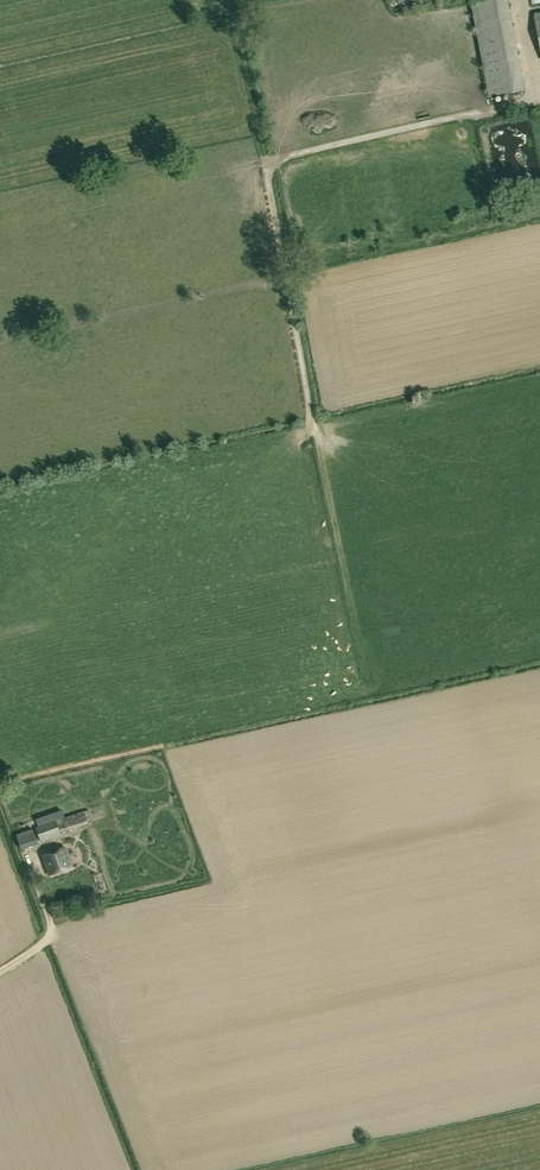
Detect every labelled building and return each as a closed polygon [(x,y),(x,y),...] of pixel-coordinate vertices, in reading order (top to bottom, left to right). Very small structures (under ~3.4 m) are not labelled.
[(399,6),(397,0),(390,0),(392,8),(399,6)] [(471,4),(489,97),(525,90),(508,0),(490,0),(471,4)] [(52,813),(48,815),(50,822),(55,820),(56,820),(65,817),(62,810),(52,813)] [(65,817),(56,820),(60,832),(88,823),(85,814),(84,811),(65,817)] [(36,819),(38,826),(50,822),(48,815),(36,819)] [(60,832),(56,820),(55,820),(50,822),(38,826),(36,827),(42,842),(61,835),(60,832)] [(38,842),(33,829),(17,835),(22,848),(38,842)] [(72,867),(65,846),(42,854),(50,875),(72,867)]
